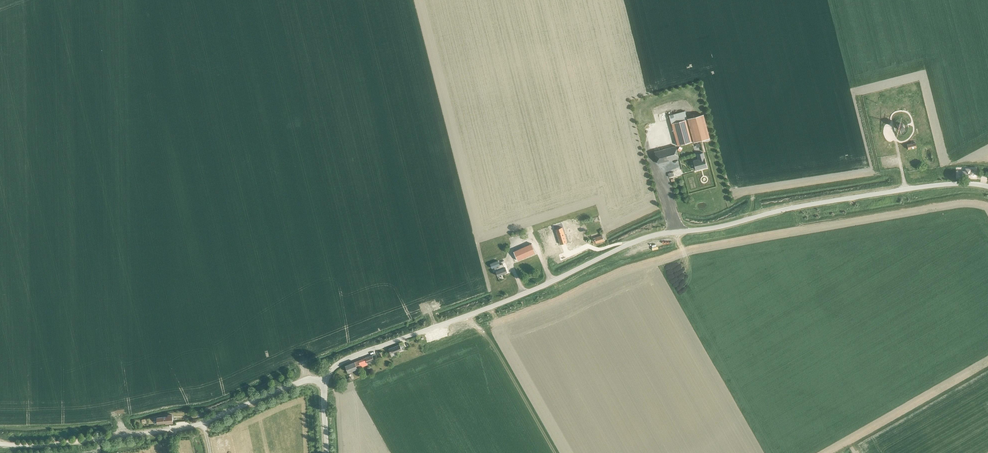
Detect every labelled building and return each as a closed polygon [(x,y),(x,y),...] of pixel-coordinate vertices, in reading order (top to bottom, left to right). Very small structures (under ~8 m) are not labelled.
[(685,111),(673,114),(673,117),(670,118),(677,145),(693,141),(709,137),(703,113),(686,117),(685,111)] [(657,163),(679,158),(675,146),(654,152),(657,163)] [(698,159),(693,161),(695,170),(707,167),(704,157),(704,158),(703,153),(697,154),(698,159)] [(965,171),(962,171),(962,176),(963,176),(963,177),(966,177),(966,176),(975,177),(976,172),(973,172),(970,172),(970,169),(965,169),(965,171)] [(579,220),(573,221),(576,236),(582,235),(579,220)] [(562,228),(555,230),(556,230),(560,244),(566,242),(562,228)] [(593,244),(604,240),(602,235),(592,239),(593,244)] [(531,243),(513,251),(517,260),(535,252),(532,244),(531,243)] [(498,260),(490,264),(491,268),(494,267),(497,276),(507,272),(505,268),(504,268),(503,264),(500,265),(498,260)] [(475,319),(450,327),(452,334),(477,326),(475,319)] [(399,352),(398,350),(401,349),(401,348),(404,347),(403,345),(400,346),(400,344),(388,349),(390,353),(397,351),(397,353),(399,352)] [(375,354),(365,358),(367,362),(371,361),(371,363),(377,361),(375,354)] [(367,362),(365,358),(345,365),(348,372),(368,365),(367,362)] [(173,422),(172,415),(168,415),(168,416),(157,418),(157,423),(173,422)]
